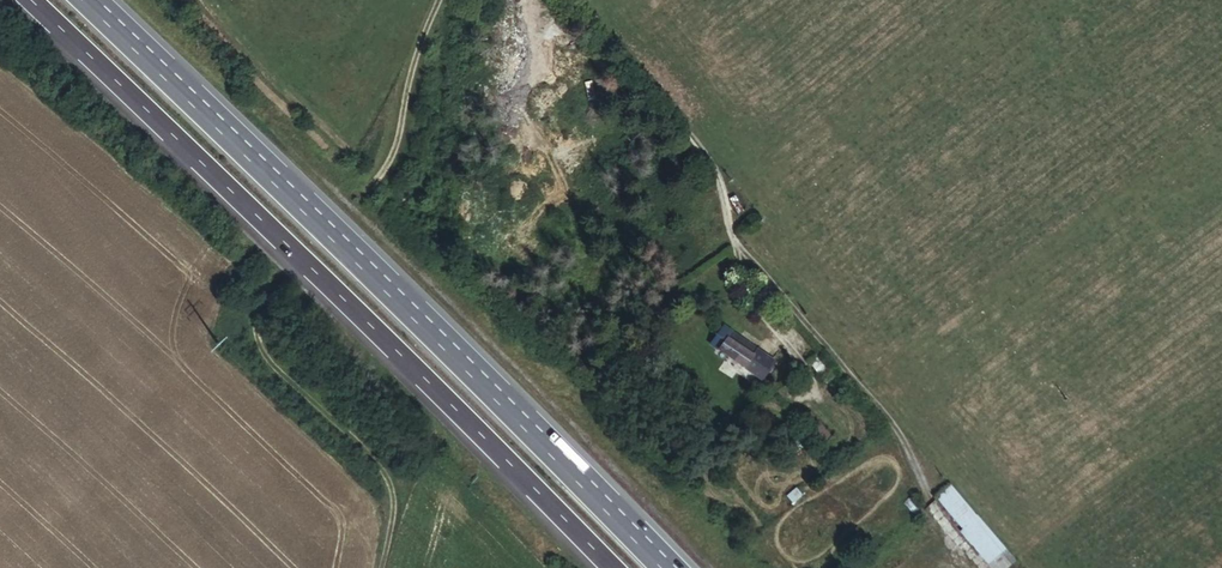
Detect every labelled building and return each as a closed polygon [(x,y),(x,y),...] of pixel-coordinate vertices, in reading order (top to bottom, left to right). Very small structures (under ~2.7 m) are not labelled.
[(765,355),(756,349),(760,345),(734,326),(721,346),(753,370),(765,355)] [(764,379),(778,359),(760,345),(756,349),(765,355),(753,370),(764,379)] [(977,517),(973,516),(949,486),(938,496),(962,525),(958,529),(989,567),(1008,567),(1014,562),(977,517)]
